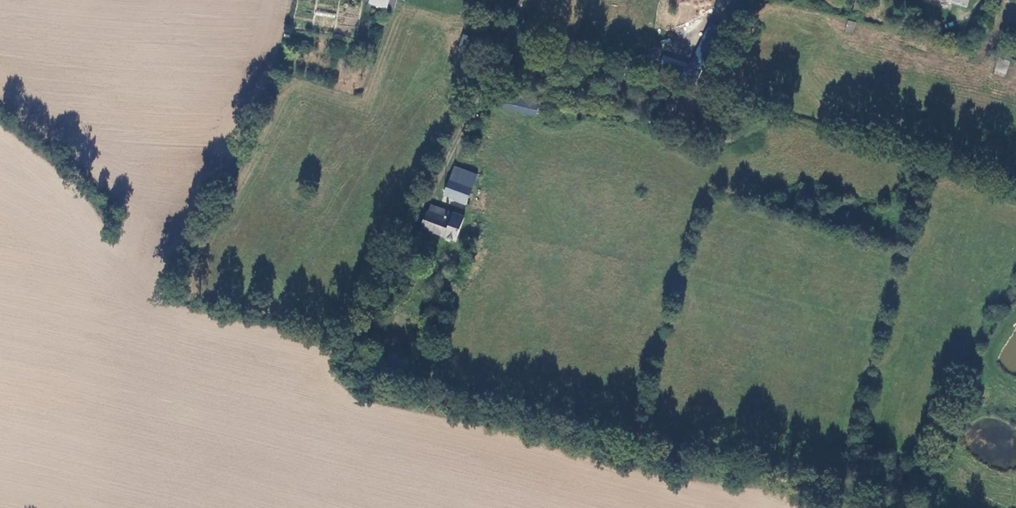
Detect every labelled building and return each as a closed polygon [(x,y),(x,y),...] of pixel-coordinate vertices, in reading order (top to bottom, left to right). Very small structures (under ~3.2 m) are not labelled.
[(386,10),(389,0),(368,0),(367,4),(386,10)] [(852,12),(860,15),(864,2),(858,0),(855,0),(852,12)] [(967,10),(969,0),(936,0),(967,10)] [(847,23),(843,33),(852,36),(855,25),(847,23)] [(713,37),(716,29),(710,27),(707,35),(713,37)] [(461,47),(473,50),(476,38),(464,35),(461,47)] [(1005,77),(1010,61),(998,58),(993,73),(1005,77)] [(536,114),(539,101),(504,93),(501,105),(536,114)] [(450,183),(471,191),(478,175),(456,166),(450,183)] [(466,204),(471,191),(450,183),(444,196),(466,204)] [(456,240),(463,218),(457,216),(456,213),(430,204),(426,213),(424,213),(419,228),(429,231),(429,232),(456,240)]
